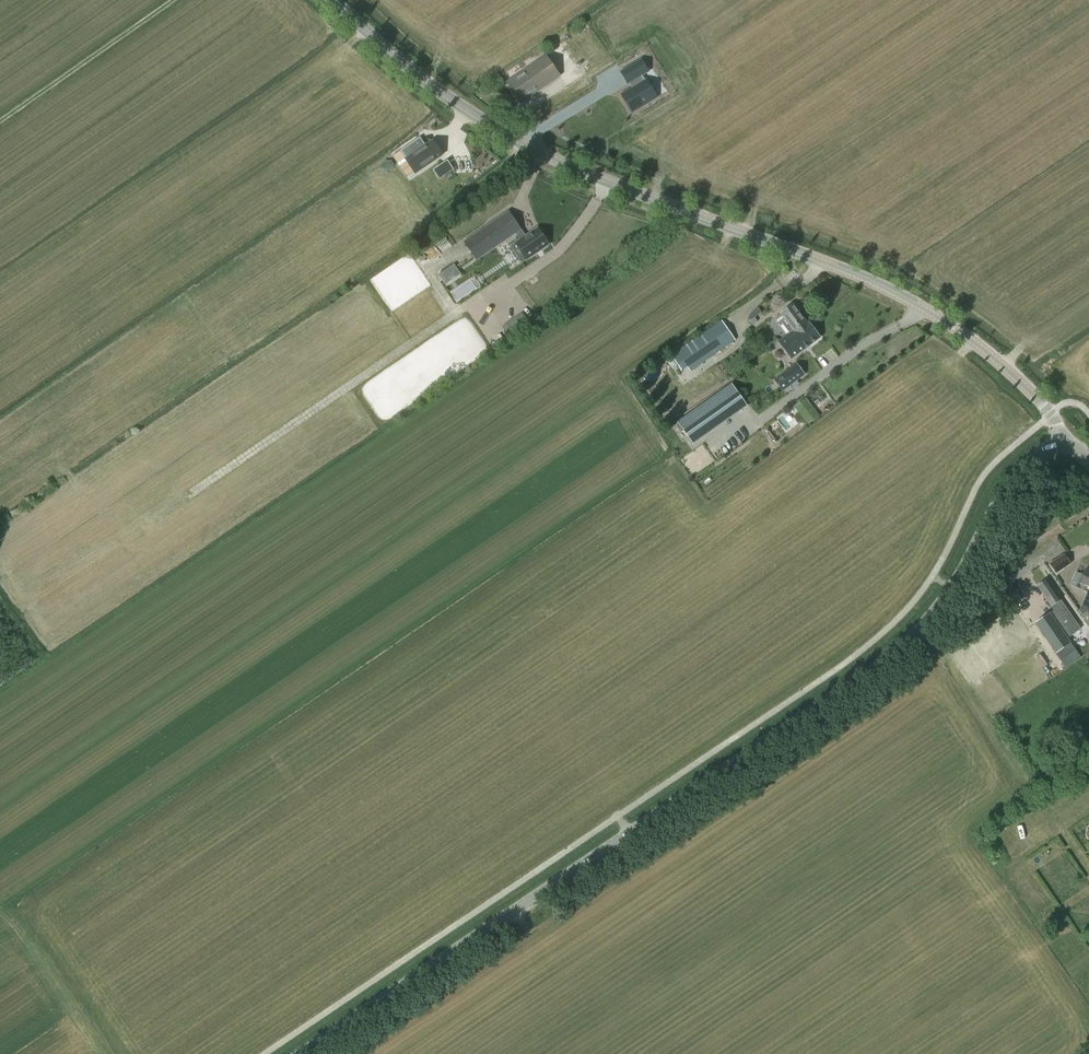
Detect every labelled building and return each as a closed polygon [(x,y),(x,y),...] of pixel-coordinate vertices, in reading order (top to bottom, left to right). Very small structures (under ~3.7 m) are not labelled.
[(634,82),(624,89),(635,105),(660,88),(648,73),(654,69),(644,54),(624,68),(634,82)] [(520,103),(559,76),(546,56),(507,82),(520,103)] [(417,140),(401,150),(416,172),(442,154),(433,141),(426,146),(423,148),(417,140)] [(448,161),(434,170),(440,179),(453,170),(448,161)] [(466,244),(476,258),(502,240),(503,242),(521,230),(509,212),(491,224),(492,226),(466,244)] [(538,228),(511,246),(522,263),(537,253),(536,252),(541,249),(541,250),(550,244),(547,240),(548,239),(543,231),(541,232),(538,228)] [(797,331),(807,322),(793,304),(781,313),(786,320),(782,323),(789,333),(795,329),(797,331)] [(522,313),(502,326),(509,336),(529,322),(522,313)] [(760,321),(756,314),(748,319),(753,325),(760,321)] [(735,340),(722,321),(672,355),(683,370),(688,367),(691,371),(735,340)] [(792,358),(819,338),(808,322),(807,322),(797,331),(795,329),(789,333),(779,341),(792,358)] [(774,380),(783,392),(805,375),(796,363),(774,380)] [(678,422),(693,444),(746,406),(731,384),(678,422)] [(784,429),(793,422),(785,412),(776,419),(784,429)] [(1050,564),(1056,573),(1071,563),(1064,554),(1050,564)] [(1088,587),(1088,570),(1086,568),(1083,575),(1076,572),(1070,584),(1084,590),(1086,586),(1088,587)] [(1051,613),(1036,623),(1056,653),(1055,653),(1066,668),(1081,658),(1071,642),(1068,637),(1081,629),(1061,600),(1060,600),(1046,580),(1038,586),(1056,613),(1052,615),(1051,613)] [(1007,599),(1023,588),(1020,583),(1004,593),(1007,599)]
